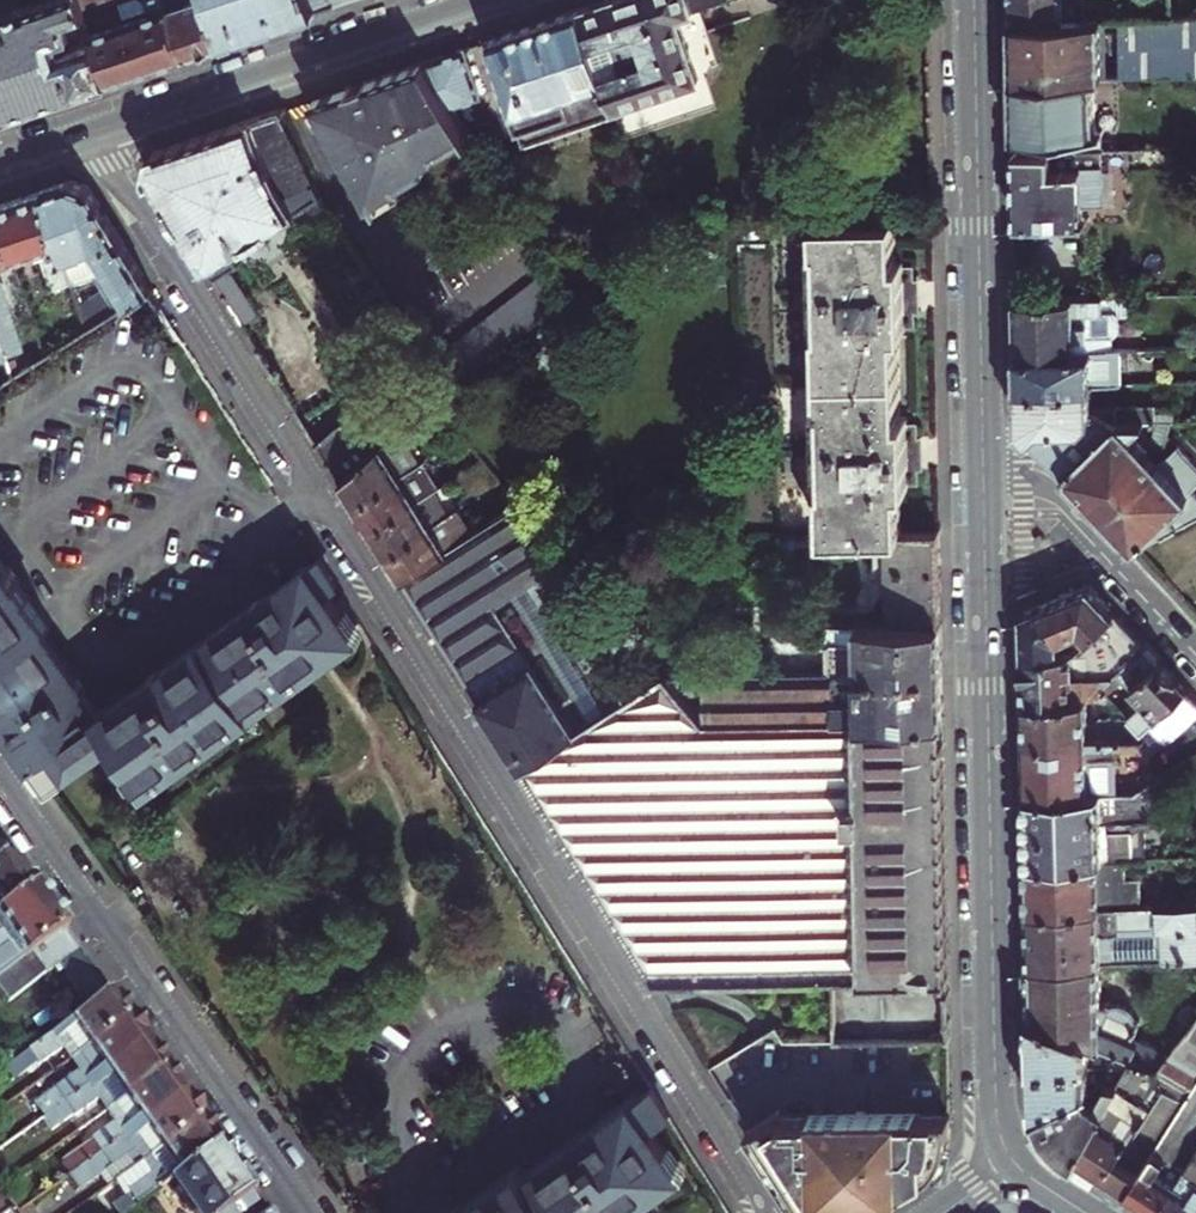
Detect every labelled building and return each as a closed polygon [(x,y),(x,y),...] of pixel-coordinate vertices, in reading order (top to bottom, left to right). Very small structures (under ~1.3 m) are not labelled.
[(107,81),(80,0),(47,0),(0,16),(0,116),(107,81)] [(107,81),(183,55),(165,0),(80,0),(107,81)] [(183,55),(222,42),(207,0),(193,0),(185,3),(184,0),(165,0),(183,55)] [(347,0),(207,0),(222,42),(347,0)] [(592,45),(602,43),(609,65),(600,67),(615,113),(624,139),(638,135),(627,104),(699,79),(678,17),(727,0),(607,0),(580,9),(592,45)] [(1011,23),(1168,18),(1173,18),(1169,0),(1011,0),(1011,23)] [(1173,18),(1187,16),(1184,0),(1169,0),(1173,18)] [(523,143),(615,113),(600,67),(592,45),(580,9),(490,40),(523,143)] [(1173,18),(1168,18),(1011,23),(1012,78),(1095,77),(1195,75),(1195,16),(1187,16),(1173,18)] [(479,96),(463,48),(425,62),(450,105),(479,96)] [(425,62),(313,99),(372,199),(398,183),(394,177),(420,162),(438,151),(434,146),(464,128),(450,105),(425,62)] [(1096,121),(1095,77),(1012,78),(1014,153),(1050,152),(1102,151),(1102,121),(1096,121)] [(248,308),(249,298),(234,273),(228,269),(239,262),(232,251),(319,196),(314,183),(312,184),(305,168),(306,167),(293,138),(290,138),(284,122),(286,121),(281,110),(280,108),(232,125),(232,126),(160,150),(158,149),(152,151),(146,172),(150,178),(152,178),(166,201),(165,203),(180,225),(182,225),(196,249),(195,251),(206,267),(208,267),(242,323),(252,315),(248,308)] [(434,146),(438,151),(439,154),(469,136),(464,128),(434,146)] [(1015,225),(1123,222),(1122,214),(1114,214),(1114,205),(1103,205),(1102,170),(1051,171),(1050,152),(1014,153),(1015,225)] [(394,177),(398,183),(399,185),(425,170),(420,162),(394,177)] [(1103,205),(1114,205),(1113,169),(1102,170),(1103,205)] [(71,180),(41,190),(72,281),(99,272),(112,293),(82,312),(88,328),(151,287),(88,187),(71,180)] [(398,183),(372,199),(377,206),(403,191),(399,185),(398,183)] [(0,205),(0,221),(12,257),(34,250),(37,257),(42,256),(53,287),(72,281),(41,190),(0,205)] [(1122,204),(1114,205),(1114,214),(1122,214),(1122,204)] [(744,355),(820,354),(897,353),(896,334),(902,334),(902,310),(913,310),(913,284),(901,284),(901,260),(894,260),(894,236),(893,218),(764,221),(744,222),(741,222),(744,355)] [(12,257),(0,221),(0,261),(12,257)] [(451,390),(563,297),(546,269),(432,363),(451,390)] [(5,348),(6,352),(25,346),(3,282),(0,280),(0,334),(5,348)] [(1142,297),(1017,300),(1017,354),(1111,351),(1111,339),(1113,339),(1117,331),(1119,331),(1119,321),(1119,313),(1142,313),(1142,297)] [(1119,313),(1119,321),(1142,321),(1142,313),(1119,313)] [(1111,351),(1017,354),(1018,389),(1092,386),(1122,385),(1122,375),(1148,375),(1154,370),(1154,365),(1159,365),(1166,362),(1170,358),(1170,350),(1111,351)] [(898,418),(897,353),(820,354),(744,355),(745,403),(773,403),(774,444),(746,462),(748,537),(871,534),(900,533),(900,490),(906,490),(906,468),(917,467),(917,440),(905,440),(905,418),(898,418)] [(317,442),(341,481),(406,428),(436,403),(416,380),(405,388),(407,392),(375,416),(373,415),(360,426),(355,421),(351,420),(343,422),(317,442)] [(1019,424),(1065,474),(1116,425),(1143,425),(1154,425),(1169,425),(1174,425),(1174,417),(1157,417),(1156,407),(1093,409),(1092,386),(1018,389),(1019,424)] [(1116,425),(1065,474),(1107,518),(1160,467),(1131,437),(1143,425),(1116,425)] [(1169,425),(1154,425),(1151,445),(1165,455),(1168,437),(1169,425)] [(356,504),(401,476),(427,460),(406,428),(341,481),(356,504)] [(1160,467),(1107,518),(1137,551),(1195,520),(1195,505),(1195,466),(1168,437),(1165,455),(1169,458),(1160,467)] [(371,529),(416,500),(426,495),(422,488),(417,491),(414,496),(401,476),(356,504),(371,529)] [(430,522),(416,500),(371,529),(387,554),(441,520),(437,514),(432,516),(430,522)] [(402,578),(453,660),(507,626),(495,606),(525,587),(567,562),(520,504),(472,534),(402,578)] [(457,511),(441,520),(387,554),(402,578),(472,534),(457,511)] [(938,532),(900,533),(871,534),(872,575),(887,575),(888,626),(940,625),(938,532)] [(114,733),(146,779),(355,632),(326,590),(336,584),(318,555),(310,561),(107,703),(99,708),(43,629),(51,624),(0,553),(0,716),(46,781),(114,733)] [(1073,614),(1080,630),(1082,629),(1089,639),(1092,636),(1116,614),(1089,585),(1074,592),(1081,611),(1073,614)] [(507,626),(520,646),(550,628),(525,587),(495,606),(507,626)] [(1074,592),(1039,606),(1046,625),(1053,622),(1059,639),(1080,630),(1073,614),(1081,611),(1074,592)] [(1023,613),(1024,653),(1059,653),(1059,639),(1053,622),(1046,625),(1039,606),(1023,613)] [(1116,614),(1092,636),(1113,675),(1116,671),(1144,644),(1116,614)] [(888,626),(778,629),(778,642),(785,648),(829,648),(828,676),(941,674),(940,625),(888,626)] [(453,660),(520,767),(574,734),(520,646),(507,626),(453,660)] [(604,715),(564,651),(550,628),(520,646),(574,734),(604,715)] [(1113,675),(1092,636),(1089,639),(1085,642),(1074,652),(1067,652),(1059,653),(1024,653),(1025,703),(1086,701),(1091,701),(1095,696),(1104,688),(1102,686),(1108,681),(1113,675)] [(587,638),(564,651),(604,715),(627,701),(602,662),(587,638)] [(1076,639),(1066,645),(1067,652),(1074,652),(1085,642),(1076,639)] [(1144,701),(1129,715),(1130,717),(1143,731),(1147,728),(1188,690),(1144,644),(1116,671),(1144,701)] [(611,658),(602,662),(627,701),(645,691),(635,673),(626,672),(621,675),(611,658)] [(828,676),(665,679),(675,689),(706,689),(705,726),(859,724),(942,722),(941,674),(828,676)] [(520,767),(654,983),(834,979),(864,979),(861,825),(849,825),(847,806),(860,806),(859,724),(705,726),(675,689),(665,679),(645,691),(627,701),(604,715),(574,734),(520,767)] [(1102,686),(1104,688),(1108,692),(1114,687),(1108,681),(1102,686)] [(1104,688),(1095,696),(1097,699),(1107,700),(1112,697),(1108,692),(1104,688)] [(1147,728),(1162,745),(1195,714),(1195,699),(1188,690),(1147,728)] [(1025,703),(1026,740),(1115,737),(1143,737),(1143,731),(1130,717),(1100,719),(1094,725),(1087,726),(1086,701),(1025,703)] [(860,806),(847,806),(849,825),(861,825),(864,979),(947,978),(942,722),(859,724),(860,806)] [(1026,740),(1027,795),(1115,793),(1115,759),(1104,759),(1103,746),(1115,745),(1115,737),(1026,740)] [(1115,759),(1115,745),(1103,746),(1104,759),(1115,759)] [(1027,795),(1028,862),(1126,859),(1145,859),(1145,819),(1153,819),(1153,780),(1132,793),(1115,793),(1027,795)] [(11,854),(0,862),(0,886),(23,870),(11,854)] [(1126,859),(1028,862),(1030,909),(1141,907),(1141,876),(1127,876),(1126,859)] [(0,886),(0,908),(2,911),(35,888),(23,870),(0,886)] [(2,911),(0,913),(0,990),(8,1002),(78,949),(35,888),(2,911)] [(1031,963),(1099,962),(1185,960),(1195,959),(1195,905),(1141,907),(1030,909),(1031,963)] [(1185,980),(1195,980),(1195,959),(1185,960),(1185,980)] [(1154,1067),(1168,1052),(1132,1036),(1138,1021),(1132,1018),(1124,1009),(1115,1005),(1108,1007),(1103,1005),(1099,1005),(1099,981),(1099,962),(1031,963),(1032,1014),(1106,1047),(1122,1053),(1128,1056),(1154,1067)] [(68,1062),(128,1018),(109,993),(0,1072),(0,1075),(4,1080),(16,1078),(34,1065),(36,1068),(60,1052),(68,1062)] [(1032,1014),(1033,1063),(1105,1063),(1106,1047),(1032,1014)] [(128,1018),(68,1062),(76,1074),(31,1106),(41,1120),(45,1116),(145,1044),(128,1018)] [(1176,1042),(1195,1056),(1195,1018),(1176,1042)] [(1183,1171),(1195,1151),(1195,1056),(1176,1042),(1168,1052),(1154,1067),(1128,1056),(1123,1066),(1119,1075),(1114,1085),(1110,1093),(1103,1107),(1077,1159),(1126,1191),(1153,1150),(1183,1171)] [(163,1069),(145,1044),(45,1116),(53,1128),(70,1116),(71,1118),(95,1101),(103,1112),(163,1069)] [(1128,1056),(1122,1053),(1117,1065),(1123,1066),(1128,1056)] [(1034,1113),(1041,1128),(1084,1093),(1100,1081),(1103,1082),(1105,1063),(1033,1063),(1034,1113)] [(1123,1066),(1117,1065),(1113,1073),(1119,1075),(1123,1066)] [(81,1167),(182,1095),(163,1069),(103,1112),(111,1123),(87,1140),(89,1143),(72,1155),(81,1167)] [(1103,1091),(1110,1093),(1114,1085),(1107,1083),(1103,1091)] [(672,1119),(654,1090),(531,1178),(525,1170),(465,1212),(627,1212),(682,1174),(653,1132),(672,1119)] [(1054,1145),(1077,1159),(1103,1107),(1088,1100),(1084,1093),(1041,1128),(1054,1145)] [(81,1167),(70,1174),(80,1188),(131,1151),(139,1162),(199,1119),(182,1095),(81,1167)] [(752,1138),(783,1119),(780,1113),(748,1132),(752,1138)] [(829,1201),(851,1201),(850,1191),(887,1190),(901,1190),(937,1164),(945,1152),(949,1135),(949,1116),(783,1119),(752,1138),(799,1212),(810,1212),(829,1201)] [(139,1162),(115,1179),(111,1182),(121,1196),(111,1203),(117,1212),(123,1212),(169,1180),(217,1145),(199,1119),(139,1162)] [(169,1180),(192,1212),(265,1212),(217,1145),(169,1180)] [(1153,1150),(1126,1191),(1158,1212),(1177,1183),(1185,1171),(1183,1171),(1153,1150)] [(1183,1171),(1185,1171),(1193,1177),(1195,1179),(1195,1151),(1183,1171)] [(1160,1212),(1192,1212),(1195,1207),(1195,1179),(1193,1177),(1189,1183),(1194,1187),(1191,1191),(1177,1183),(1158,1212),(1160,1212)] [(887,1200),(887,1190),(850,1191),(851,1201),(887,1200)]
